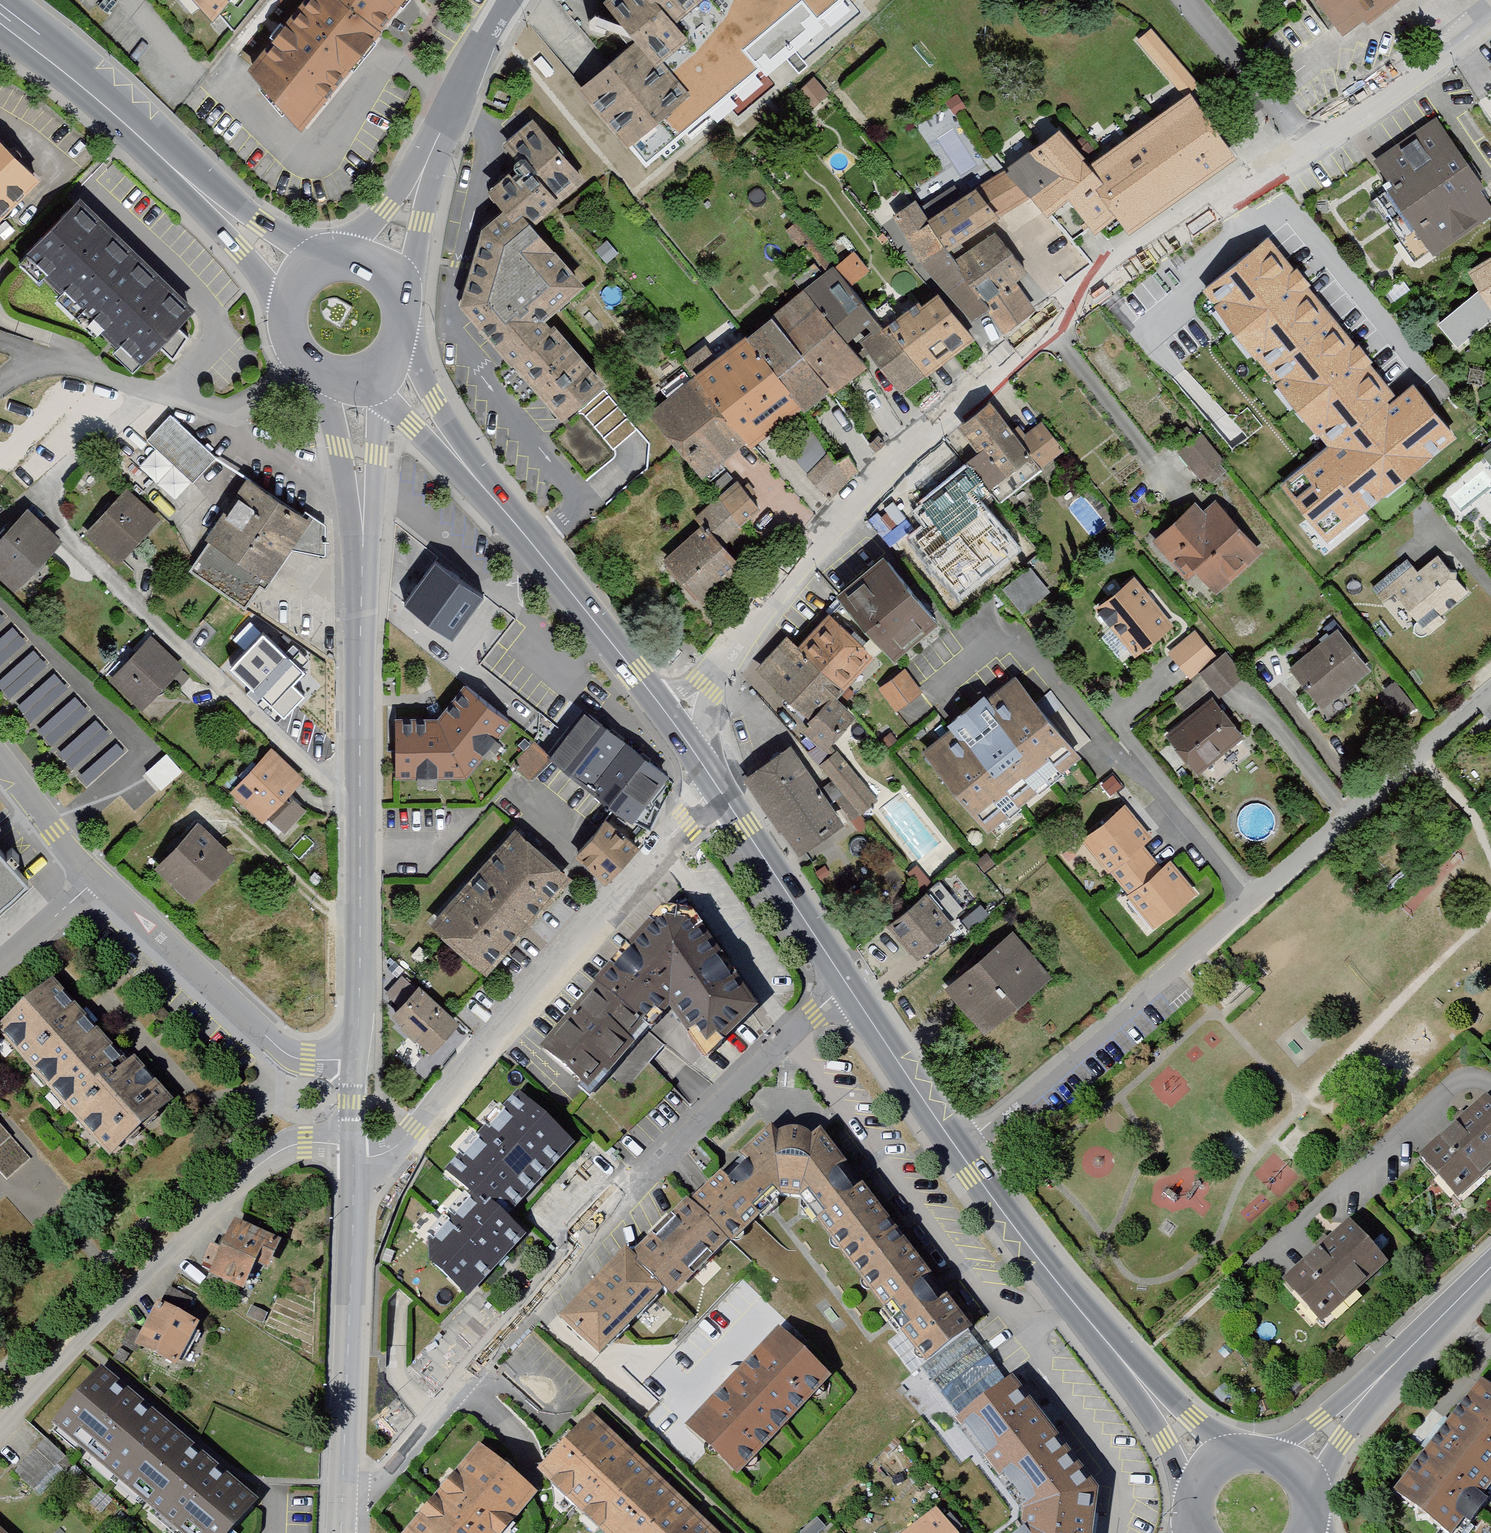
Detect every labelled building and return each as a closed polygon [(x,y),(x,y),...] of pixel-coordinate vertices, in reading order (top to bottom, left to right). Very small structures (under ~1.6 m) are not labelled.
[(219,24),(239,0),(190,0),(219,24)] [(336,0),(313,0),(244,83),(304,133),(383,39),(336,0)] [(383,39),(414,0),(336,0),(383,39)] [(577,84),(637,157),(666,134),(657,121),(687,90),(661,57),(689,36),(673,16),(693,0),(602,0),(633,38),(577,84)] [(1349,41),(1368,26),(1371,30),(1405,4),(1402,0),(1316,0),(1349,41)] [(1151,26),(1136,39),(1179,87),(1194,74),(1151,26)] [(827,101),(812,84),(795,98),(810,116),(827,101)] [(1064,135),(1010,176),(1032,205),(1050,228),(1072,211),(1097,244),(1115,230),(1125,243),(1233,161),(1187,101),(1093,172),(1064,135)] [(1391,195),(1386,199),(1432,265),(1490,224),(1490,211),(1482,197),(1486,194),(1438,125),(1373,170),(1391,195)] [(586,186),(534,126),(501,154),(516,172),(488,196),(507,219),(486,236),(464,312),(568,432),(614,392),(555,323),(589,294),(537,230),(586,186)] [(954,127),(943,134),(952,147),(963,139),(954,127)] [(43,188),(0,147),(0,229),(43,188)] [(1010,176),(980,195),(1000,224),(1032,205),(1010,176)] [(980,195),(932,228),(952,257),(1000,224),(980,195)] [(932,228),(916,207),(893,222),(921,270),(975,327),(988,317),(957,268),(952,257),(932,228)] [(83,209),(28,261),(89,319),(140,266),(83,209)] [(996,242),(957,268),(988,317),(1004,340),(1036,316),(1017,288),(1028,279),(996,242)] [(1397,400),(1269,244),(1209,292),(1337,447),(1289,486),(1329,535),(1449,438),(1410,390),(1397,400)] [(853,260),(802,298),(848,350),(868,334),(873,339),(862,349),(903,401),(926,383),(886,334),(852,292),(868,278),(853,260)] [(197,321),(140,266),(89,319),(146,374),(197,321)] [(1483,296),(1439,332),(1457,353),(1490,328),(1490,266),(1469,279),(1483,296)] [(886,334),(926,383),(979,343),(938,295),(886,334)] [(802,298),(772,322),(773,324),(833,398),(866,370),(848,350),(802,298)] [(773,324),(747,345),(806,419),(833,398),(773,324)] [(743,340),(688,381),(693,386),(746,451),(754,460),(806,419),(747,345),(743,340)] [(693,386),(651,420),(704,485),(746,451),(693,386)] [(982,456),(967,468),(991,499),(1000,510),(1041,478),(1039,475),(1062,457),(1041,431),(1025,444),(1019,436),(1014,439),(993,413),(965,435),(982,456)] [(138,474),(215,538),(189,576),(245,614),(261,591),(266,594),(292,555),(327,563),(327,532),(305,517),(302,522),(216,465),(169,423),(148,447),(156,454),(138,474)] [(1200,441),(1180,459),(1199,481),(1220,464),(1200,441)] [(1482,461),(1489,470),(1490,469),(1490,454),(1482,461)] [(931,466),(904,488),(944,537),(991,499),(967,468),(946,485),(931,466)] [(127,487),(85,532),(120,564),(162,519),(127,487)] [(697,522),(704,529),(723,550),(762,515),(736,487),(697,522)] [(1196,509),(1153,548),(1187,586),(1195,580),(1213,600),(1260,558),(1218,511),(1206,521),(1196,509)] [(0,543),(0,586),(14,599),(64,547),(28,513),(0,543)] [(704,529),(664,566),(705,611),(745,575),(723,550),(704,529)] [(472,594),(422,555),(389,597),(438,636),(472,594)] [(1407,565),(1371,594),(1382,608),(1396,597),(1419,626),(1414,630),(1413,636),(1417,642),(1423,643),(1443,627),(1437,619),(1467,596),(1439,561),(1418,578),(1407,565)] [(845,603),(900,668),(944,631),(889,566),(845,603)] [(1004,582),(1019,609),(1049,593),(1035,566),(1004,582)] [(1133,585),(1096,615),(1136,664),(1173,633),(1133,585)] [(0,604),(0,684),(85,783),(125,749),(0,604)] [(253,613),(211,658),(246,690),(287,645),(253,613)] [(831,619),(798,653),(846,697),(879,662),(831,619)] [(1194,637),(1169,658),(1190,682),(1215,661),(1194,637)] [(1338,637),(1292,674),(1324,713),(1370,676),(1338,637)] [(151,642),(109,686),(142,717),(184,673),(151,642)] [(785,642),(754,675),(810,726),(801,736),(826,759),(856,727),(836,708),(846,697),(798,653),(785,642)] [(1226,660),(1201,680),(1219,703),(1244,683),(1226,660)] [(904,676),(879,695),(896,719),(922,700),(904,676)] [(1018,685),(926,758),(990,838),(1082,765),(1018,685)] [(1174,705),(1183,716),(1208,695),(1199,685),(1174,705)] [(438,723),(394,724),(396,785),(415,785),(415,790),(441,789),(441,783),(468,783),(486,760),(490,763),(501,749),(498,746),(512,728),(465,690),(438,723)] [(1167,741),(1199,778),(1243,742),(1212,706),(1167,741)] [(582,713),(548,758),(589,791),(624,744),(582,713)] [(624,744),(589,791),(632,824),(648,831),(669,784),(664,780),(667,776),(624,744)] [(792,753),(748,784),(802,862),(846,831),(792,753)] [(269,755),(228,801),(266,835),(270,830),(284,842),(306,819),(291,805),(306,788),(269,755)] [(164,761),(144,779),(160,797),(180,778),(164,761)] [(1111,877),(1121,889),(1152,864),(1143,853),(1153,845),(1125,812),(1082,848),(1108,879),(1111,877)] [(604,821),(574,856),(606,883),(638,849),(604,821)] [(196,829),(155,874),(196,910),(236,864),(196,829)] [(512,829),(427,926),(485,976),(570,879),(512,829)] [(28,881),(0,851),(0,907),(28,881)] [(1156,936),(1198,900),(1170,867),(1161,875),(1152,864),(1121,889),(1132,902),(1129,904),(1156,936)] [(929,902),(895,929),(925,965),(958,938),(929,902)] [(662,906),(535,1039),(587,1089),(669,1000),(709,1043),(760,1001),(689,909),(662,906)] [(1014,942),(951,997),(989,1040),(1052,986),(1014,942)] [(418,987),(388,1018),(431,1058),(461,1027),(418,987)] [(0,1036),(0,1045),(113,1165),(169,1113),(52,988),(0,1036)] [(505,1216),(574,1139),(521,1093),(506,1110),(493,1099),(450,1147),(460,1157),(446,1173),(467,1192),(490,1213),(494,1208),(505,1216)] [(1457,1206),(1490,1174),(1490,1104),(1485,1098),(1417,1163),(1457,1206)] [(765,1121),(734,1153),(778,1197),(795,1198),(841,1161),(817,1128),(810,1134),(798,1128),(786,1126),(774,1130),(765,1121)] [(734,1153),(686,1202),(726,1242),(730,1245),(778,1197),(734,1153)] [(841,1161),(795,1198),(849,1266),(896,1229),(841,1161)] [(490,1213),(467,1192),(425,1237),(434,1245),(429,1251),(431,1262),(466,1293),(523,1232),(505,1216),(494,1208),(490,1213)] [(686,1202),(680,1197),(626,1253),(663,1289),(672,1298),(726,1242),(686,1202)] [(1282,1285),(1320,1327),(1388,1268),(1351,1225),(1282,1285)] [(237,1227),(210,1283),(221,1288),(246,1300),(259,1274),(271,1278),(284,1247),(260,1237),(237,1227)] [(896,1229),(849,1266),(924,1363),(969,1328),(896,1229)] [(624,1251),(558,1317),(597,1355),(663,1289),(626,1253),(624,1251)] [(141,1339),(134,1351),(176,1374),(201,1330),(185,1321),(192,1307),(166,1293),(141,1339)] [(266,1320),(249,1312),(245,1322),(261,1330),(266,1320)] [(779,1324),(685,1421),(742,1475),(835,1375),(779,1324)] [(47,1433),(161,1532),(235,1532),(257,1508),(102,1372),(47,1433)] [(1454,1532),(1462,1532),(1490,1497),(1490,1378),(1483,1372),(1392,1483),(1454,1532)] [(1008,1375),(950,1418),(1025,1508),(1022,1524),(1011,1532),(1088,1532),(1095,1485),(1008,1375)] [(539,1470),(606,1532),(622,1532),(670,1483),(595,1412),(539,1470)] [(397,1532),(502,1532),(538,1489),(476,1438),(397,1532)] [(45,1444),(12,1479),(33,1500),(56,1475),(62,1481),(73,1471),(45,1444)] [(622,1532),(718,1532),(670,1483),(622,1532)] [(899,1532),(956,1532),(933,1505),(899,1532)]
